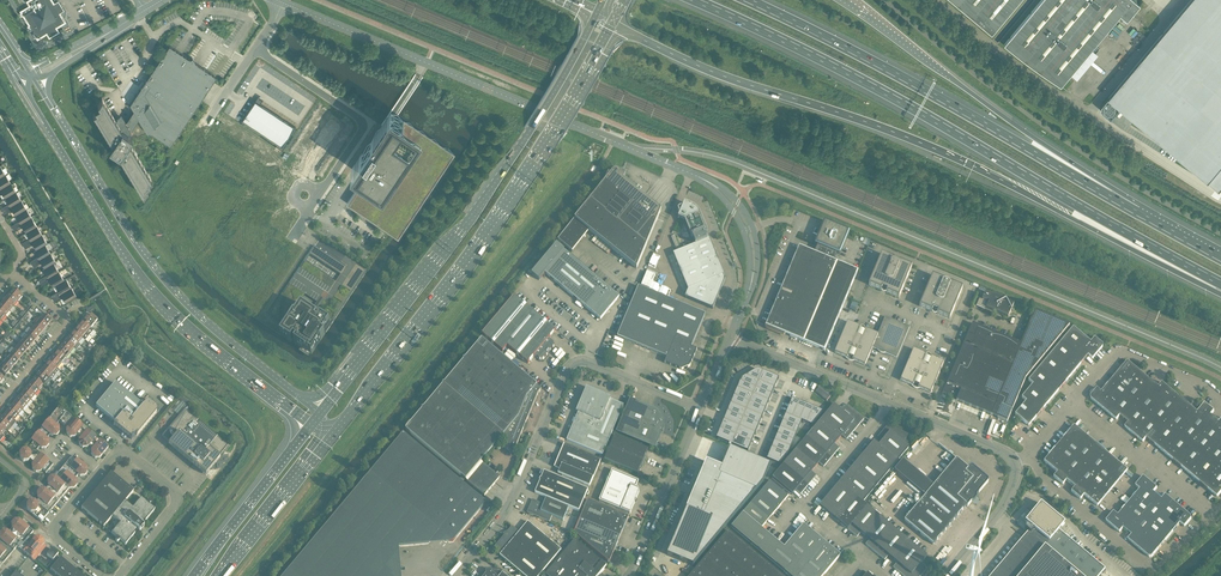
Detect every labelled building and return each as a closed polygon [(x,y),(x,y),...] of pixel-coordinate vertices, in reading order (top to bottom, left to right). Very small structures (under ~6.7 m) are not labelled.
[(21,13),(22,15),(23,15),(29,25),(28,25),(31,30),(32,29),(37,38),(46,33),(49,37),(58,31),(55,27),(56,26),(64,22),(63,19),(58,10),(59,9),(58,7),(56,5),(55,6),(53,3),(51,0),(29,0),(27,1),(30,6),(21,11),(21,12),(22,12),(21,13)] [(983,26),(992,34),(998,26),(1020,0),(951,0),(983,26)] [(1019,26),(1004,44),(1018,55),(1032,66),(1046,76),(1061,86),(1067,78),(1070,74),(1091,49),(1110,26),(1120,15),(1127,20),(1135,10),(1140,5),(1134,0),(1041,0),(1019,26)] [(1109,97),(1101,106),(1102,110),(1111,118),(1121,107),(1215,186),(1219,181),(1220,183),(1220,0),(1190,0),(1109,97)] [(198,103),(200,100),(202,97),(203,96),(207,90),(208,89),(212,83),(213,82),(212,82),(216,76),(211,73),(210,72),(204,68),(203,67),(203,68),(196,63),(197,63),(196,62),(195,63),(192,57),(189,59),(189,58),(188,58),(182,54),(181,53),(175,49),(174,48),(169,45),(165,50),(164,51),(165,51),(160,57),(160,58),(156,64),(155,64),(155,65),(151,72),(151,71),(150,72),(150,73),(146,79),(145,80),(141,86),(140,87),(141,87),(129,104),(133,110),(126,121),(125,120),(127,123),(125,124),(124,123),(123,123),(122,124),(121,125),(122,126),(120,127),(119,127),(116,120),(115,119),(111,113),(111,112),(107,105),(106,105),(102,98),(102,97),(97,104),(98,106),(94,108),(95,111),(92,113),(93,114),(97,120),(98,121),(101,127),(101,128),(102,128),(106,135),(107,136),(108,138),(111,143),(108,148),(119,156),(119,157),(120,158),(124,164),(124,165),(128,172),(129,172),(133,179),(133,180),(137,186),(137,187),(138,187),(142,194),(142,195),(147,188),(146,186),(150,183),(149,181),(151,179),(151,178),(147,172),(147,171),(146,171),(142,164),(143,164),(142,164),(138,157),(138,156),(134,150),(134,149),(133,149),(128,141),(132,136),(128,134),(131,130),(132,130),(131,129),(138,119),(147,133),(150,131),(149,132),(150,132),(151,132),(157,136),(158,137),(164,141),(165,142),(170,145),(174,140),(174,139),(178,133),(179,133),(179,132),(183,126),(184,125),(188,118),(188,119),(189,118),(189,117),(193,111),(194,110),(193,110),(197,104),(198,104),(198,103)] [(256,100),(242,120),(282,147),(296,127),(256,100)] [(392,233),(447,150),(402,120),(390,112),(371,140),(373,141),(364,155),(362,153),(352,169),(364,177),(347,203),(392,233)] [(661,210),(639,192),(624,180),(626,175),(621,173),(621,172),(618,171),(617,171),(615,171),(614,171),(613,172),(612,173),(605,181),(575,219),(637,269),(661,212),(661,210)] [(5,174),(0,177),(0,189),(10,183),(5,174)] [(10,183),(0,189),(0,193),(1,192),(2,193),(5,198),(16,191),(10,183)] [(21,200),(16,191),(5,198),(8,203),(6,205),(8,208),(21,200)] [(26,208),(21,200),(8,208),(9,211),(12,209),(13,210),(15,215),(26,208)] [(707,233),(700,216),(699,213),(697,211),(695,209),(693,208),(691,206),(686,204),(685,203),(683,207),(679,209),(678,209),(678,210),(678,211),(680,215),(678,219),(679,219),(680,219),(685,221),(691,236),(692,240),(693,240),(695,245),(673,254),(688,291),(685,298),(713,309),(725,279),(724,278),(723,276),(724,276),(709,239),(707,240),(705,235),(708,234),(707,232),(707,233)] [(31,217),(26,208),(15,215),(18,220),(19,221),(16,222),(18,225),(31,217)] [(37,226),(31,217),(18,225),(20,228),(22,226),(23,227),(26,232),(37,226)] [(824,222),(821,228),(814,244),(815,246),(817,247),(814,253),(834,261),(837,255),(839,256),(840,255),(849,233),(849,232),(825,222),(824,222)] [(42,234),(37,226),(26,232),(29,238),(27,239),(29,242),(42,234)] [(47,243),(42,234),(29,242),(30,245),(33,244),(33,245),(36,249),(45,244),(47,243)] [(311,355),(368,270),(320,238),(269,315),(286,326),(280,335),(291,342),(293,339),(296,341),(294,344),(311,355)] [(50,253),(45,244),(36,249),(34,250),(37,255),(38,256),(35,258),(37,261),(50,253)] [(619,297),(557,245),(556,245),(532,274),(539,281),(543,276),(544,277),(546,275),(545,274),(545,273),(600,320),(619,297)] [(765,326),(764,327),(765,328),(765,329),(766,329),(783,337),(784,334),(823,350),(824,351),(858,271),(852,268),(838,262),(834,261),(814,253),(799,246),(769,318),(768,318),(765,326)] [(55,261),(50,253),(37,261),(39,263),(41,262),(42,263),(44,268),(45,268),(53,262),(53,263),(55,261)] [(899,298),(911,269),(912,267),(911,267),(899,262),(898,261),(897,261),(896,261),(895,261),(894,261),(894,260),(881,254),(881,256),(868,285),(881,291),(882,289),(887,291),(886,293),(899,298)] [(59,271),(53,263),(53,262),(45,268),(44,268),(42,269),(45,274),(46,275),(44,276),(45,279),(59,271)] [(64,280),(64,279),(59,271),(45,279),(47,282),(50,280),(50,281),(53,286),(55,285),(64,280)] [(950,319),(962,290),(963,288),(950,283),(949,283),(948,282),(947,282),(945,282),(944,283),(945,281),(932,276),(919,307),(932,312),(933,310),(938,312),(937,314),(950,319)] [(71,287),(66,278),(64,279),(64,280),(55,285),(58,290),(59,291),(56,292),(58,295),(71,287)] [(76,296),(71,287),(58,295),(60,298),(62,296),(66,302),(76,296)] [(17,302),(22,296),(14,290),(9,295),(17,302)] [(648,291),(646,297),(660,303),(663,297),(648,291)] [(1008,317),(1014,303),(992,294),(991,296),(985,293),(982,299),(983,300),(982,301),(980,300),(978,305),(980,306),(980,307),(984,309),(986,306),(987,307),(986,308),(1008,317)] [(17,302),(9,295),(5,300),(13,306),(17,302)] [(556,331),(514,297),(482,335),(503,352),(507,347),(528,364),(535,356),(540,360),(543,360),(547,355),(548,356),(551,353),(550,352),(554,347),(554,344),(549,339),(556,331)] [(646,297),(643,303),(658,309),(660,303),(646,297)] [(663,297),(660,303),(668,307),(670,300),(663,297)] [(9,311),(13,306),(5,300),(1,305),(9,311)] [(855,312),(858,304),(852,302),(849,309),(855,312)] [(643,303),(640,310),(655,316),(658,309),(643,303)] [(660,303),(658,309),(665,312),(668,307),(660,303)] [(1,305),(0,306),(0,312),(5,316),(9,311),(1,305)] [(688,308),(685,315),(694,319),(697,311),(688,308)] [(658,309),(655,316),(662,319),(665,312),(658,309)] [(640,310),(637,317),(652,323),(655,316),(640,310)] [(697,311),(694,319),(707,324),(710,317),(705,315),(697,311)] [(1025,379),(1069,326),(1034,311),(1021,344),(972,324),(943,393),(945,393),(946,395),(945,396),(1007,422),(1025,379)] [(51,321),(43,314),(39,319),(47,326),(51,321)] [(685,315),(682,322),(691,325),(694,319),(685,315)] [(95,324),(86,317),(84,320),(80,316),(78,319),(90,329),(95,324)] [(655,316),(652,323),(660,326),(662,319),(655,316)] [(637,317),(635,323),(649,330),(652,323),(637,317)] [(835,352),(834,353),(835,354),(845,358),(847,359),(847,358),(848,359),(849,359),(850,359),(852,359),(853,359),(852,361),(864,366),(865,366),(865,364),(872,348),(879,351),(880,348),(885,350),(884,353),(897,358),(910,327),(885,317),(879,330),(881,331),(880,335),(878,334),(877,335),(865,330),(864,332),(859,330),(860,328),(847,322),(835,352)] [(47,326),(39,319),(34,324),(43,331),(47,326)] [(86,334),(90,329),(78,319),(76,321),(80,324),(78,327),(86,334)] [(694,319),(691,325),(704,331),(707,324),(694,319)] [(682,322),(679,328),(688,332),(691,325),(682,322)] [(635,323),(632,330),(646,336),(649,330),(635,323)] [(652,323),(649,330),(657,333),(660,326),(652,323)] [(43,331),(34,324),(30,329),(39,336),(43,331)] [(691,325),(688,332),(701,338),(704,331),(691,325)] [(86,334),(78,327),(74,332),(84,341),(88,336),(86,334)] [(679,328),(677,335),(686,339),(688,332),(679,328)] [(1029,426),(1081,364),(1088,356),(1092,360),(1102,347),(1102,345),(1094,338),(1091,343),(1073,328),(1028,381),(1033,385),(1022,398),(1026,402),(1015,415),(1029,426)] [(39,336),(30,329),(26,334),(34,341),(39,336)] [(632,330),(629,337),(644,343),(646,336),(632,330)] [(649,330),(646,336),(654,339),(657,333),(649,330)] [(84,341),(74,332),(70,337),(78,344),(82,339),(84,341)] [(688,332),(686,339),(699,344),(701,338),(688,332)] [(34,341),(26,334),(22,339),(30,346),(34,341)] [(677,335),(674,342),(683,346),(686,339),(677,335)] [(80,346),(78,344),(70,337),(68,339),(64,336),(62,339),(64,340),(66,342),(76,350),(80,346)] [(646,336),(644,343),(651,346),(654,339),(646,336)] [(629,337),(626,344),(641,350),(644,343),(629,337)] [(30,346),(22,339),(18,344),(26,351),(30,346)] [(686,339),(683,346),(696,351),(699,344),(686,339)] [(537,386),(482,340),(465,359),(463,362),(453,374),(522,433),(524,429),(522,428),(522,427),(523,427),(524,426),(524,425),(523,425),(524,423),(526,424),(527,420),(537,396),(538,395),(537,395),(541,390),(537,387),(537,386)] [(70,353),(74,349),(76,351),(76,350),(66,342),(61,347),(70,353)] [(674,342),(671,348),(680,352),(683,346),(674,342)] [(644,343),(641,350),(648,353),(651,346),(644,343)] [(26,351),(18,344),(14,349),(22,356),(26,351)] [(626,344),(623,350),(638,356),(641,350),(626,344)] [(683,346),(680,352),(693,358),(696,351),(683,346)] [(70,353),(61,347),(57,352),(65,359),(70,353)] [(671,348),(668,355),(677,359),(680,352),(671,348)] [(18,361),(22,356),(14,349),(9,354),(18,361)] [(623,350),(620,357),(635,364),(638,356),(623,350)] [(641,350),(638,356),(645,360),(648,353),(641,350)] [(931,393),(944,363),(931,357),(930,359),(925,357),(926,355),(913,350),(900,381),(913,386),(914,386),(915,387),(916,387),(917,387),(918,387),(918,388),(931,393)] [(65,359),(57,352),(53,357),(64,365),(68,360),(65,359)] [(680,352),(677,359),(690,364),(693,358),(680,352)] [(14,366),(18,361),(9,354),(5,359),(14,366)] [(667,358),(665,362),(674,366),(677,359),(668,355),(667,358)] [(64,365),(53,357),(51,359),(47,356),(45,358),(57,368),(57,369),(59,371),(64,365)] [(638,356),(635,364),(642,367),(645,360),(638,356)] [(57,368),(45,358),(43,361),(47,364),(45,367),(53,373),(57,369),(57,368)] [(14,366),(5,359),(1,364),(9,371),(14,366)] [(674,366),(674,368),(685,372),(687,371),(690,364),(677,359),(674,366)] [(664,363),(660,374),(671,379),(685,372),(674,368),(674,366),(665,362),(664,363)] [(1211,416),(1210,415),(1211,414),(1212,415),(1214,412),(1205,404),(1198,413),(1188,405),(1181,399),(1162,383),(1160,386),(1159,388),(1158,387),(1150,381),(1128,362),(1123,367),(1117,375),(1109,384),(1102,392),(1101,391),(1097,389),(1091,397),(1091,399),(1117,421),(1119,417),(1120,416),(1121,416),(1128,423),(1129,423),(1129,424),(1128,425),(1125,428),(1143,443),(1146,440),(1145,439),(1146,438),(1147,438),(1147,439),(1155,445),(1173,461),(1181,467),(1200,483),(1208,490),(1217,497),(1220,493),(1220,421),(1220,422),(1220,424),(1219,423),(1211,416)] [(9,371),(1,364),(0,366),(0,372),(5,376),(9,371)] [(53,373),(45,367),(41,372),(49,378),(53,373)] [(51,381),(49,379),(49,378),(41,372),(39,370),(37,368),(35,371),(38,374),(36,377),(47,386),(51,381)] [(758,370),(746,377),(759,382),(763,372),(758,370)] [(763,372),(759,382),(774,389),(779,379),(763,372)] [(522,433),(453,374),(445,384),(443,386),(424,409),(422,411),(406,430),(416,439),(465,480),(483,495),(484,497),(488,493),(500,479),(500,478),(481,463),(496,445),(501,439),(504,444),(505,444),(509,449),(510,450),(511,450),(513,450),(514,449),(515,448),(517,443),(518,443),(522,433)] [(741,379),(740,382),(756,389),(759,382),(746,377),(741,379)] [(43,385),(35,378),(31,384),(39,390),(43,385)] [(740,382),(737,389),(753,395),(756,389),(740,382)] [(759,382),(756,389),(772,395),(774,389),(759,382)] [(39,390),(31,384),(26,389),(35,395),(39,390)] [(137,436),(159,410),(147,401),(137,413),(123,402),(129,395),(115,384),(95,407),(115,423),(113,425),(131,440),(135,435),(137,436)] [(831,396),(820,387),(816,392),(827,401),(831,396)] [(602,456),(623,406),(610,400),(611,398),(597,392),(591,390),(586,388),(582,399),(576,412),(578,413),(566,441),(602,456)] [(35,395),(26,389),(22,393),(31,400),(35,395)] [(737,389),(734,397),(750,403),(753,395),(737,389)] [(756,389),(753,395),(769,402),(772,395),(756,389)] [(26,405),(31,400),(22,393),(18,399),(26,405)] [(753,395),(750,403),(766,410),(769,402),(753,395)] [(180,396),(171,407),(181,416),(190,405),(180,396)] [(734,397),(731,404),(746,411),(750,403),(734,397)] [(22,410),(26,405),(18,399),(14,403),(22,410)] [(660,414),(657,411),(652,408),(652,409),(630,399),(616,432),(646,445),(655,449),(662,433),(664,428),(664,423),(663,418),(660,414)] [(792,399),(786,415),(793,418),(799,402),(792,399)] [(799,402),(793,418),(800,421),(806,405),(799,402)] [(22,410),(14,403),(10,408),(18,415),(22,410)] [(750,403),(746,411),(762,418),(766,410),(750,403)] [(731,404),(727,412),(743,419),(746,411),(731,404)] [(190,405),(181,416),(187,420),(196,410),(190,405)] [(806,405),(800,421),(802,422),(807,424),(814,408),(806,405)] [(835,444),(842,436),(847,440),(864,419),(847,405),(840,410),(834,405),(807,437),(831,458),(839,448),(835,444)] [(59,428),(56,425),(59,422),(66,413),(59,407),(41,428),(52,436),(56,436),(59,432),(59,428)] [(18,415),(10,408),(6,413),(14,420),(18,415)] [(814,408),(807,424),(811,426),(823,412),(814,408)] [(196,410),(187,420),(193,425),(202,415),(196,410)] [(746,411),(743,419),(759,425),(762,418),(746,411)] [(727,412),(724,421),(740,427),(743,419),(727,412)] [(16,422),(14,420),(6,413),(1,418),(12,427),(16,422)] [(83,427),(74,420),(71,417),(71,416),(66,413),(59,422),(67,428),(66,430),(66,435),(70,438),(74,437),(83,427)] [(202,415),(193,425),(199,430),(208,419),(202,415)] [(786,415),(783,422),(799,428),(802,422),(800,421),(793,418),(786,415)] [(1,418),(0,420),(0,426),(5,430),(8,432),(12,427),(1,418)] [(208,419),(199,430),(204,435),(213,424),(208,419)] [(743,419),(740,427),(755,434),(759,425),(743,419)] [(724,421),(720,430),(736,436),(740,427),(724,421)] [(783,422),(780,428),(796,435),(799,428),(783,422)] [(213,424),(204,435),(210,440),(219,429),(213,424)] [(862,503),(863,502),(909,447),(908,447),(904,444),(908,435),(888,425),(877,437),(882,441),(879,445),(874,441),(839,483),(853,495),(862,503)] [(1127,471),(1107,454),(1074,426),(1046,459),(1044,462),(1057,473),(1053,477),(1063,485),(1066,481),(1075,488),(1071,492),(1080,500),(1084,495),(1097,506),(1127,471)] [(95,437),(87,430),(83,427),(74,437),(75,437),(76,436),(80,439),(78,440),(79,445),(82,448),(87,448),(95,437)] [(740,427),(736,436),(752,443),(755,434),(740,427)] [(49,445),(48,440),(47,439),(50,435),(52,436),(41,428),(31,440),(40,447),(41,449),(46,448),(49,445)] [(780,428),(777,435),(793,442),(796,435),(780,428)] [(178,429),(173,435),(180,441),(185,435),(178,429)] [(219,429),(210,440),(216,444),(225,434),(219,429)] [(720,430),(716,439),(732,445),(736,436),(720,430)] [(486,503),(463,483),(465,480),(416,439),(413,442),(403,433),(393,445),(366,478),(362,482),(345,503),(321,532),(284,575),(397,575),(395,547),(429,544),(448,542),(453,542),(486,503)] [(173,435),(169,439),(176,446),(180,441),(173,435)] [(185,435),(180,441),(188,447),(193,441),(185,435)] [(777,435),(774,442),(791,448),(793,442),(777,435)] [(645,457),(648,450),(615,436),(604,460),(638,474),(641,467),(642,467),(646,458),(645,457)] [(736,436),(732,445),(748,452),(752,443),(736,436)] [(916,456),(929,440),(924,436),(911,451),(916,456)] [(100,458),(108,448),(99,441),(96,437),(95,437),(87,448),(88,446),(92,449),(91,451),(91,455),(95,458),(100,458)] [(831,458),(807,437),(795,451),(815,468),(819,463),(824,467),(831,458)] [(169,439),(165,444),(172,450),(176,446),(169,439)] [(32,465),(40,455),(36,451),(40,447),(31,440),(33,442),(27,450),(22,451),(19,454),(20,459),(23,462),(28,462),(29,460),(33,463),(32,465)] [(180,441),(176,446),(184,452),(188,447),(180,441)] [(774,442),(772,448),(787,455),(789,453),(791,448),(774,442)] [(165,444),(161,448),(169,455),(172,450),(165,444)] [(216,444),(207,455),(218,464),(226,453),(216,444)] [(589,487),(601,460),(565,445),(564,447),(563,450),(562,452),(561,454),(559,456),(558,457),(558,458),(554,467),(560,469),(558,474),(589,487)] [(176,446),(172,450),(180,456),(184,452),(176,446)] [(161,448),(157,453),(165,459),(169,455),(161,448)] [(772,448),(767,460),(778,465),(787,455),(772,448)] [(701,476),(667,555),(693,566),(764,482),(770,466),(730,449),(722,469),(719,475),(704,469),(701,476)] [(172,450),(169,455),(176,461),(180,456),(172,450)] [(815,468),(795,451),(784,465),(808,485),(816,476),(812,472),(815,468)] [(157,453),(151,460),(159,466),(165,459),(157,453)] [(53,465),(49,462),(40,455),(32,465),(32,469),(36,473),(40,472),(42,470),(46,474),(53,465)] [(169,455),(165,459),(172,466),(176,461),(169,455)] [(207,455),(202,461),(213,470),(218,464),(207,455)] [(87,468),(73,456),(66,464),(78,475),(80,477),(84,476),(87,473),(87,468)] [(165,459),(159,466),(167,473),(172,466),(165,459)] [(967,507),(971,502),(972,502),(974,501),(976,499),(976,496),(988,482),(988,480),(972,466),(970,466),(968,469),(956,459),(934,486),(903,460),(894,471),(921,493),(919,495),(920,496),(922,494),(925,496),(904,521),(933,545),(966,506),(967,507)] [(202,461),(197,466),(208,475),(213,470),(202,461)] [(75,479),(78,475),(66,464),(65,465),(62,468),(55,477),(69,489),(74,489),(77,485),(77,480),(75,479)] [(808,485),(784,465),(772,478),(792,495),(796,491),(800,495),(808,485)] [(197,466),(193,472),(203,481),(208,475),(197,466)] [(636,500),(639,492),(638,489),(636,488),(638,482),(612,470),(599,501),(630,514),(635,503),(636,500)] [(193,472),(188,478),(198,487),(203,481),(193,472)] [(579,512),(586,495),(588,496),(589,492),(588,492),(588,490),(544,472),(541,479),(540,479),(539,481),(540,482),(535,494),(546,498),(569,508),(579,512)] [(125,502),(133,492),(110,473),(81,508),(104,527),(112,517),(119,524),(111,534),(117,538),(116,539),(115,540),(115,541),(116,542),(117,542),(118,542),(119,542),(120,541),(125,545),(138,530),(139,531),(139,532),(140,531),(144,527),(144,526),(142,525),(155,510),(149,505),(150,504),(150,503),(150,502),(149,501),(148,501),(147,502),(146,503),(141,498),(132,508),(125,502)] [(62,497),(69,489),(55,477),(50,477),(47,481),(48,485),(49,487),(46,490),(59,501),(62,497)] [(1191,519),(1191,517),(1166,495),(1162,500),(1153,493),(1155,492),(1157,488),(1143,477),(1136,486),(1140,490),(1118,516),(1114,512),(1106,521),(1120,533),(1122,530),(1124,528),(1132,536),(1131,537),(1128,540),(1149,558),(1152,557),(1180,524),(1182,525),(1185,527),(1191,519)] [(188,478),(181,486),(192,495),(198,487),(188,478)] [(777,510),(788,497),(770,481),(758,495),(777,510)] [(834,518),(853,495),(839,483),(820,506),(834,518)] [(52,510),(59,501),(46,490),(44,489),(40,489),(37,493),(37,498),(39,499),(36,503),(48,514),(48,513),(52,510)] [(777,510),(758,495),(750,504),(769,520),(777,510)] [(847,529),(867,506),(863,502),(862,503),(853,495),(834,518),(847,529)] [(563,521),(569,508),(546,498),(543,504),(532,500),(531,502),(532,503),(532,505),(530,505),(527,513),(550,522),(552,516),(563,521)] [(620,537),(628,518),(588,500),(579,520),(620,537)] [(48,514),(36,503),(34,502),(29,502),(26,506),(27,510),(41,522),(48,514)] [(750,504),(743,513),(761,529),(762,529),(765,524),(769,520),(750,504)] [(1102,573),(1105,570),(1058,531),(1064,524),(1041,504),(1025,522),(1032,528),(1031,529),(1028,527),(1027,526),(1026,526),(1025,527),(1025,529),(1026,530),(1028,532),(1028,533),(1027,533),(1023,538),(1024,538),(992,575),(1099,575),(1102,573)] [(847,529),(857,537),(861,533),(870,540),(866,545),(884,560),(888,556),(897,563),(893,568),(903,575),(921,575),(927,569),(921,563),(927,556),(924,554),(890,525),(886,522),(880,517),(867,506),(847,529)] [(731,527),(790,575),(792,575),(803,563),(784,548),(780,544),(775,540),(771,536),(766,532),(762,529),(761,529),(743,513),(731,527)] [(33,532),(19,520),(14,520),(12,523),(11,524),(12,528),(12,529),(12,528),(26,540),(30,536),(33,532)] [(620,537),(579,520),(575,531),(616,548),(620,537)] [(528,522),(519,532),(512,526),(507,532),(508,533),(505,535),(493,549),(501,555),(500,556),(524,575),(539,575),(561,550),(528,522)] [(801,546),(813,533),(803,525),(792,539),(801,546)] [(12,529),(8,532),(6,531),(2,531),(0,533),(0,540),(1,541),(1,540),(13,551),(17,547),(19,549),(26,540),(12,528),(12,529)] [(616,548),(575,531),(574,534),(608,563),(609,563),(610,562),(616,548)] [(690,575),(781,575),(728,531),(690,575)] [(810,554),(822,540),(813,533),(801,546),(810,554)] [(46,547),(44,545),(43,540),(40,537),(35,538),(34,539),(30,536),(26,540),(19,549),(23,552),(34,561),(46,547)] [(810,554),(801,546),(792,539),(784,548),(803,563),(810,554)] [(13,551),(1,540),(1,541),(0,541),(0,561),(3,564),(10,555),(13,551)] [(606,567),(575,540),(546,574),(549,575),(598,575),(606,567)] [(840,556),(822,540),(810,554),(803,563),(792,575),(823,575),(840,556)] [(57,555),(58,555),(52,549),(46,556),(53,561),(53,560),(54,561),(58,556),(57,555)] [(50,564),(40,557),(37,560),(47,568),(50,564)] [(75,571),(60,558),(50,570),(57,575),(81,575),(75,571)]
